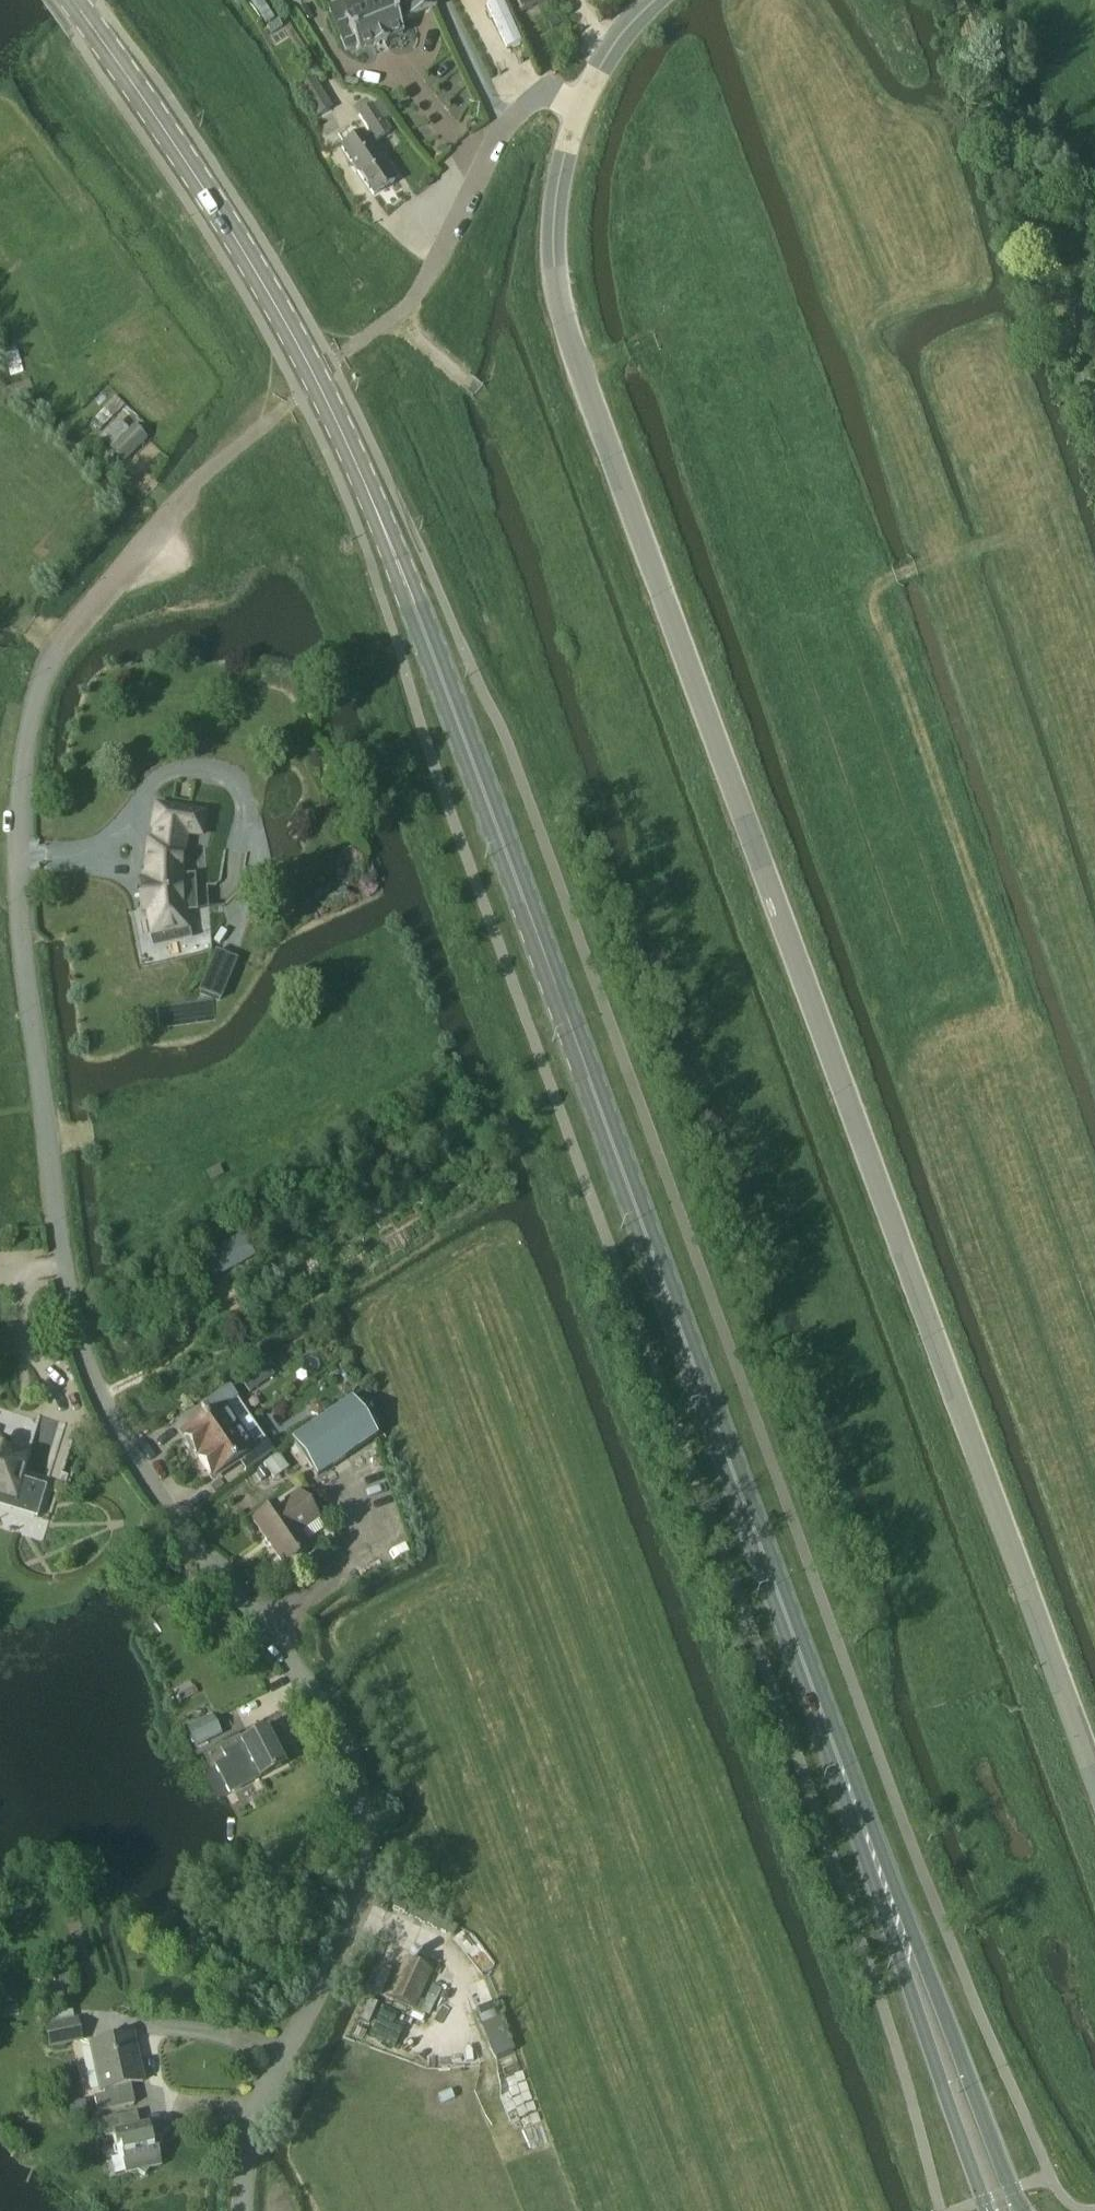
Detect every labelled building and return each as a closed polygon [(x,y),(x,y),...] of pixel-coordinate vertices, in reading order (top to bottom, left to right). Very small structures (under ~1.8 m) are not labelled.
[(340,35),(346,53),(357,49),(358,53),(374,46),(375,48),(388,43),(387,42),(403,35),(399,23),(407,20),(407,22),(436,11),(432,0),(397,0),(397,1),(390,4),(390,2),(345,19),(350,31),(340,35)] [(487,5),(506,49),(506,50),(522,44),(503,0),(497,0),(487,5)] [(521,13),(549,1),(548,0),(515,0),(521,13)] [(299,90),(317,120),(332,111),(314,81),(299,90)] [(357,114),(375,142),(391,131),(372,104),(357,114)] [(373,195),(394,181),(362,133),(342,147),(373,195)] [(132,424),(127,429),(117,419),(100,438),(123,462),(146,439),(132,424)] [(199,899),(202,851),(195,850),(197,836),(200,819),(159,812),(157,826),(162,827),(159,848),(152,847),(151,864),(151,886),(140,887),(142,911),(153,909),(163,958),(209,948),(199,899)] [(250,1262),(238,1241),(211,1255),(205,1259),(216,1280),(223,1277),(250,1262)] [(251,1380),(242,1386),(248,1394),(256,1388),(251,1380)] [(182,1434),(197,1456),(240,1426),(227,1406),(236,1399),(230,1389),(201,1408),(207,1418),(200,1423),(182,1434)] [(315,1478),(376,1436),(350,1399),(290,1441),(315,1478)] [(316,1402),(311,1406),(311,1414),(318,1417),(323,1412),(323,1406),(316,1402)] [(240,1426),(197,1456),(212,1478),(237,1460),(244,1472),(273,1453),(265,1440),(254,1447),(240,1426)] [(5,1498),(2,1508),(37,1519),(46,1488),(21,1481),(28,1459),(9,1452),(9,1451),(9,1450),(9,1449),(9,1448),(8,1446),(7,1446),(7,1445),(6,1444),(4,1443),(3,1443),(1,1443),(0,1443),(0,1497),(5,1498)] [(278,1454),(263,1465),(274,1480),(289,1469),(278,1454)] [(263,1470),(256,1475),(264,1485),(271,1480),(263,1470)] [(59,1475),(57,1483),(65,1485),(68,1477),(59,1475)] [(289,1506),(280,1512),(275,1505),(252,1521),(283,1566),(310,1548),(299,1532),(318,1519),(297,1490),(284,1499),(289,1506)] [(212,1717),(187,1729),(197,1748),(221,1736),(212,1717)] [(240,1790),(260,1779),(259,1778),(284,1764),(265,1728),(242,1741),(240,1737),(219,1747),(240,1790)] [(432,1971),(403,1958),(385,1997),(414,2011),(432,1971)] [(432,1985),(425,1998),(434,2002),(437,2004),(443,1990),(432,1985)] [(432,2006),(423,2002),(419,2012),(428,2016),(432,2006)] [(77,2020),(44,2027),(49,2050),(82,2043),(77,2020)] [(109,2033),(105,2041),(90,2044),(100,2091),(103,2091),(103,2095),(93,2097),(96,2112),(134,2104),(129,2085),(142,2082),(138,2063),(134,2063),(128,2036),(118,2038),(109,2033)] [(104,2137),(112,2136),(114,2148),(118,2148),(124,2174),(136,2171),(143,2176),(149,2168),(160,2166),(156,2147),(152,2148),(150,2141),(160,2139),(166,2130),(158,2125),(147,2127),(147,2126),(139,2127),(136,2113),(101,2121),(104,2137)]
